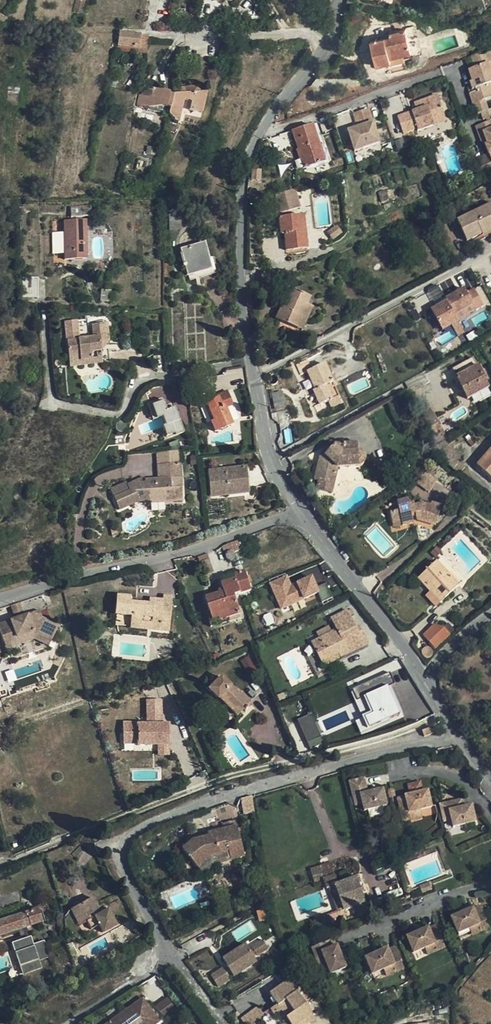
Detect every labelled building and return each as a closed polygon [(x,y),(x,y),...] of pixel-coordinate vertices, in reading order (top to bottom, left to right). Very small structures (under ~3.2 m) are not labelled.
[(490,8),(490,0),(482,0),(486,10),(490,8)] [(390,58),(402,55),(411,52),(405,29),(390,32),(391,36),(370,42),(376,65),(390,62),(390,58)] [(120,32),(120,33),(118,45),(120,45),(120,50),(133,52),(133,47),(138,47),(139,35),(120,32)] [(403,61),(402,55),(390,58),(390,62),(391,64),(403,61)] [(472,70),(474,75),(470,77),(474,90),(468,92),(476,115),(487,111),(484,101),(490,98),(490,90),(489,85),(490,84),(490,77),(487,64),(472,70)] [(185,93),(174,94),(168,115),(178,124),(184,100),(192,102),(190,110),(202,112),(207,92),(199,92),(198,86),(185,87),(185,93)] [(171,91),(155,87),(153,97),(140,94),(138,104),(151,107),(160,105),(167,106),(171,91)] [(440,98),(415,105),(416,112),(412,113),(413,115),(408,116),(407,114),(397,117),(402,133),(416,129),(417,132),(433,127),(431,119),(445,115),(440,98)] [(369,108),(354,113),(360,128),(374,123),(369,108)] [(445,115),(431,119),(433,127),(447,123),(445,115)] [(476,126),(482,142),(484,141),(489,153),(476,158),(483,176),(490,173),(490,121),(476,126)] [(315,123),(311,125),(323,162),(327,160),(315,123)] [(292,131),(291,131),(298,151),(300,150),(303,157),(300,158),(303,168),(323,162),(311,125),(301,128),(292,131)] [(260,180),(260,170),(253,169),(252,179),(260,180)] [(298,205),(293,189),(275,194),(280,211),(298,205)] [(490,228),(490,205),(457,221),(466,241),(472,239),(481,235),(480,233),(490,228)] [(90,207),(71,207),(71,217),(90,216),(90,207)] [(178,215),(169,215),(169,229),(179,229),(178,215)] [(302,215),(278,218),(280,233),(283,233),(286,250),(306,248),(302,215)] [(86,258),(86,221),(64,221),(65,258),(86,258)] [(350,221),(341,223),(342,233),(351,231),(350,221)] [(480,233),(481,235),(472,239),(474,243),(490,235),(490,228),(480,233)] [(211,268),(204,243),(180,249),(187,275),(211,268)] [(53,268),(53,257),(45,257),(45,269),(53,268)] [(258,287),(257,288),(257,290),(257,291),(258,293),(260,294),(262,294),(263,293),(265,292),(265,291),(265,289),(265,287),(263,286),(262,285),(260,286),(258,287)] [(431,313),(441,331),(451,325),(457,336),(463,333),(456,321),(483,306),(473,288),(466,292),(463,287),(443,298),(444,300),(429,309),(431,313)] [(275,319),(295,328),(306,305),(309,298),(289,289),(275,319)] [(109,301),(110,290),(101,290),(101,301),(109,301)] [(306,305),(295,328),(294,331),(299,334),(311,308),(306,305)] [(110,362),(106,324),(92,325),(94,338),(78,340),(76,321),(65,322),(69,355),(79,354),(80,360),(91,359),(91,353),(101,351),(101,358),(101,362),(110,362)] [(70,365),(101,362),(101,358),(91,359),(80,360),(79,354),(69,355),(70,365)] [(455,378),(459,386),(463,391),(467,400),(488,389),(472,359),(452,370),(456,378),(455,378)] [(314,391),(320,405),(338,397),(324,364),(308,372),(314,386),(315,390),(314,391)] [(24,367),(23,369),(23,370),(23,371),(23,373),(23,374),(24,375),(25,376),(26,376),(27,377),(28,377),(29,377),(31,376),(32,376),(33,374),(34,372),(33,370),(33,369),(31,367),(30,366),(29,366),(28,366),(26,366),(24,367)] [(315,407),(320,405),(314,391),(315,390),(314,386),(307,389),(315,407)] [(284,407),(281,393),(273,395),(276,409),(284,407)] [(225,395),(205,403),(213,421),(210,423),(214,432),(231,424),(224,407),(228,404),(225,395)] [(176,404),(167,407),(164,398),(148,403),(153,418),(162,415),(168,435),(185,429),(176,404)] [(213,421),(205,403),(203,404),(210,423),(213,421)] [(234,420),(238,418),(233,405),(229,406),(234,420)] [(325,456),(334,445),(324,443),(321,456),(325,456)] [(321,456),(316,480),(320,481),(335,484),(339,467),(359,466),(360,465),(362,464),(363,462),(363,459),(362,458),(360,457),(358,457),(357,445),(334,445),(325,456),(321,456)] [(490,450),(476,466),(481,470),(490,458),(490,451),(490,450)] [(481,470),(490,479),(490,458),(481,470)] [(165,488),(173,488),(172,478),(181,478),(180,463),(158,465),(159,479),(144,480),(144,483),(139,483),(138,480),(127,485),(126,483),(110,490),(119,509),(139,500),(149,500),(149,495),(164,494),(165,488)] [(226,489),(247,487),(245,466),(207,471),(209,485),(214,485),(215,496),(227,495),(226,489)] [(182,499),(181,478),(172,478),(173,488),(173,500),(182,499)] [(333,493),(335,484),(320,481),(318,490),(333,493)] [(173,500),(173,488),(165,488),(164,494),(149,495),(149,500),(149,501),(173,500)] [(414,513),(414,516),(415,519),(434,525),(440,508),(430,504),(429,506),(422,504),(413,506),(412,504),(408,505),(407,501),(396,503),(398,511),(389,513),(391,524),(400,522),(401,525),(412,523),(410,517),(410,514),(414,513)] [(398,511),(396,503),(387,505),(389,513),(398,511)] [(234,551),(235,552),(242,549),(239,541),(230,544),(232,550),(234,551)] [(223,546),(225,555),(226,552),(228,550),(230,550),(232,550),(230,544),(223,546)] [(236,555),(235,553),(235,552),(234,551),(232,550),(230,550),(228,550),(226,552),(225,555),(226,558),(229,560),(231,560),(234,559),(236,558),(236,555)] [(213,573),(206,555),(197,558),(204,576),(213,573)] [(429,583),(444,599),(457,587),(435,563),(418,579),(425,587),(429,583)] [(245,572),(235,575),(241,594),(251,591),(245,572)] [(313,573),(290,582),(287,574),(269,582),(280,608),(320,592),(313,573)] [(224,593),(206,599),(210,612),(213,623),(229,618),(241,614),(235,598),(235,596),(241,594),(235,575),(220,580),(224,593)] [(439,603),(444,599),(429,583),(425,587),(439,603)] [(113,625),(130,627),(131,621),(152,623),(152,629),(169,631),(172,596),(163,595),(163,599),(162,611),(156,610),(157,604),(150,603),(150,604),(130,602),(131,597),(117,595),(113,625)] [(19,604),(24,617),(0,626),(0,631),(4,643),(34,633),(52,641),(59,626),(41,618),(39,612),(46,610),(42,596),(19,604)] [(151,598),(150,603),(157,604),(156,610),(162,611),(163,599),(151,598)] [(339,654),(341,658),(367,644),(359,627),(356,629),(347,611),(331,619),(337,630),(312,642),(322,662),(339,654)] [(213,623),(210,612),(207,614),(211,627),(230,621),(229,618),(213,623)] [(435,649),(450,635),(444,629),(435,626),(423,637),(435,649)] [(34,633),(4,643),(6,650),(35,640),(49,647),(52,641),(34,633)] [(424,649),(422,650),(422,652),(422,654),(422,656),(423,657),(425,658),(427,659),(429,658),(431,657),(432,655),(432,654),(432,652),(431,650),(429,649),(428,648),(426,648),(424,649)] [(324,666),(341,658),(339,654),(322,662),(324,666)] [(229,666),(235,679),(254,670),(248,657),(229,666)] [(352,693),(363,719),(356,722),(361,735),(400,717),(399,715),(400,714),(388,687),(395,684),(390,674),(353,690),(354,692),(352,693)] [(236,716),(250,703),(240,693),(239,694),(221,676),(208,689),(218,700),(219,699),(236,716)] [(240,693),(250,703),(264,689),(255,679),(240,693)] [(145,699),(145,722),(122,722),(123,745),(137,745),(137,747),(146,747),(148,747),(157,746),(157,756),(170,756),(169,723),(163,723),(162,699),(145,699)] [(402,713),(405,723),(419,717),(416,708),(402,713)] [(299,717),(307,748),(322,744),(314,713),(299,717)] [(362,779),(347,783),(351,798),(358,796),(363,811),(385,806),(381,790),(366,794),(362,779)] [(403,822),(412,820),(410,812),(418,810),(432,807),(428,792),(407,797),(407,798),(398,800),(403,822)] [(254,812),(252,797),(249,798),(244,799),(247,814),(254,812)] [(441,805),(443,813),(450,811),(453,820),(454,827),(476,822),(472,806),(464,808),(462,800),(441,805)] [(410,812),(412,820),(420,818),(418,810),(410,812)] [(450,811),(443,813),(445,822),(453,820),(450,811)] [(224,824),(226,830),(236,828),(234,822),(224,824)] [(236,828),(226,830),(220,832),(218,827),(207,830),(208,837),(193,841),(183,850),(204,874),(214,866),(232,862),(232,859),(245,856),(237,827),(236,828)] [(329,888),(336,886),(332,876),(324,879),(327,889),(329,888)] [(361,877),(356,879),(362,895),(367,893),(361,877)] [(356,879),(336,886),(344,911),(365,904),(362,895),(356,879)] [(421,887),(423,894),(434,889),(431,883),(421,887)] [(344,911),(336,886),(329,888),(338,913),(344,911)] [(94,901),(80,909),(90,926),(94,933),(102,929),(106,935),(119,927),(110,912),(108,914),(104,917),(101,912),(94,901)] [(479,926),(482,933),(490,929),(481,908),(473,912),(472,911),(452,919),(458,934),(472,929),(479,926)] [(26,913),(30,926),(43,921),(39,911),(38,909),(26,913)] [(90,926),(80,909),(73,914),(83,930),(90,926)] [(30,926),(26,913),(0,921),(0,936),(30,926)] [(475,936),(482,933),(479,926),(472,929),(475,936)] [(435,948),(438,954),(446,951),(438,930),(429,933),(428,932),(408,940),(414,956),(427,951),(435,948)] [(41,969),(38,962),(49,958),(43,941),(33,945),(30,937),(11,944),(22,976),(41,969)] [(323,956),(327,964),(332,977),(348,970),(339,949),(337,950),(334,942),(312,951),(316,959),(323,956)] [(232,975),(235,978),(259,963),(247,945),(224,960),(229,969),(232,975)] [(430,958),(438,954),(435,948),(427,951),(430,958)] [(374,976),(387,971),(396,968),(399,974),(406,971),(398,950),(390,953),(389,952),(368,961),(374,976)] [(319,967),(327,964),(323,956),(316,959),(319,967)] [(396,968),(387,971),(390,978),(399,974),(396,968)] [(225,972),(223,969),(212,976),(219,988),(230,981),(228,977),(225,972)] [(286,1018),(291,1023),(307,1023),(315,1018),(305,1004),(299,996),(302,994),(293,981),(271,995),(278,1006),(286,1000),(294,1012),(286,1018)] [(299,996),(305,1004),(308,1002),(302,994),(299,996)] [(173,1012),(165,1000),(153,1009),(161,1020),(173,1012)] [(278,1006),(286,1018),(294,1012),(286,1000),(278,1006)] [(144,1007),(140,1002),(134,1006),(138,1012),(144,1007)] [(156,1023),(144,1007),(138,1012),(134,1006),(109,1023),(156,1023)] [(253,1020),(263,1014),(259,1007),(241,1016),(245,1023),(255,1023),(253,1020)]
